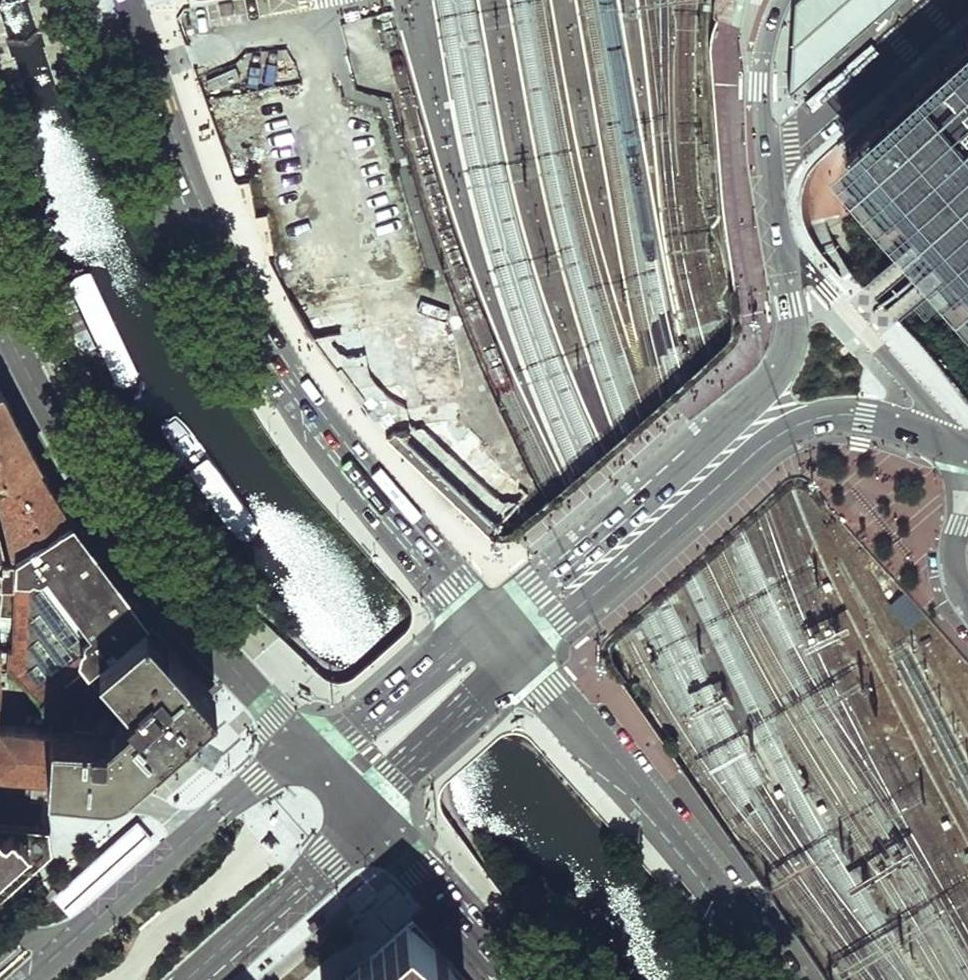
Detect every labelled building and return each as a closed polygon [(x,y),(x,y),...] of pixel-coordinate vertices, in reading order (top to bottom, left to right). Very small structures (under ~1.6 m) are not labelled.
[(255,11),(304,3),(304,0),(253,0),(255,11)] [(878,12),(879,0),(839,0),(791,42),(788,91),(796,84),(878,12)] [(962,33),(950,44),(938,54),(909,81),(845,137),(853,146),(860,154),(918,218),(967,174),(967,28),(962,33)] [(918,218),(935,237),(951,256),(967,275),(967,174),(918,218)] [(442,318),(437,319),(314,341),(392,442),(492,537),(496,532),(528,497),(494,462),(497,459),(460,423),(457,404),(466,390),(455,328),(442,318)] [(955,332),(947,324),(938,331),(947,339),(955,332)] [(41,465),(26,436),(0,388),(0,473),(41,465)] [(0,473),(0,482),(15,551),(20,548),(73,519),(58,494),(41,465),(0,473)] [(8,647),(15,551),(7,553),(0,518),(0,646),(8,647)] [(85,655),(92,661),(148,619),(73,519),(20,548),(23,573),(38,576),(39,572),(47,573),(53,568),(96,628),(91,635),(93,641),(88,645),(85,655)] [(181,658),(148,619),(92,661),(88,665),(104,687),(80,707),(52,718),(51,728),(46,775),(105,782),(114,780),(121,777),(129,769),(193,715),(216,696),(181,658)] [(3,724),(2,727),(0,762),(0,770),(46,775),(51,728),(3,724)] [(25,864),(49,844),(48,823),(26,820),(9,818),(0,817),(0,886),(25,864)] [(153,837),(137,822),(54,893),(72,913),(153,837)] [(413,917),(406,923),(369,957),(343,979),(466,979),(443,952),(413,917)]
